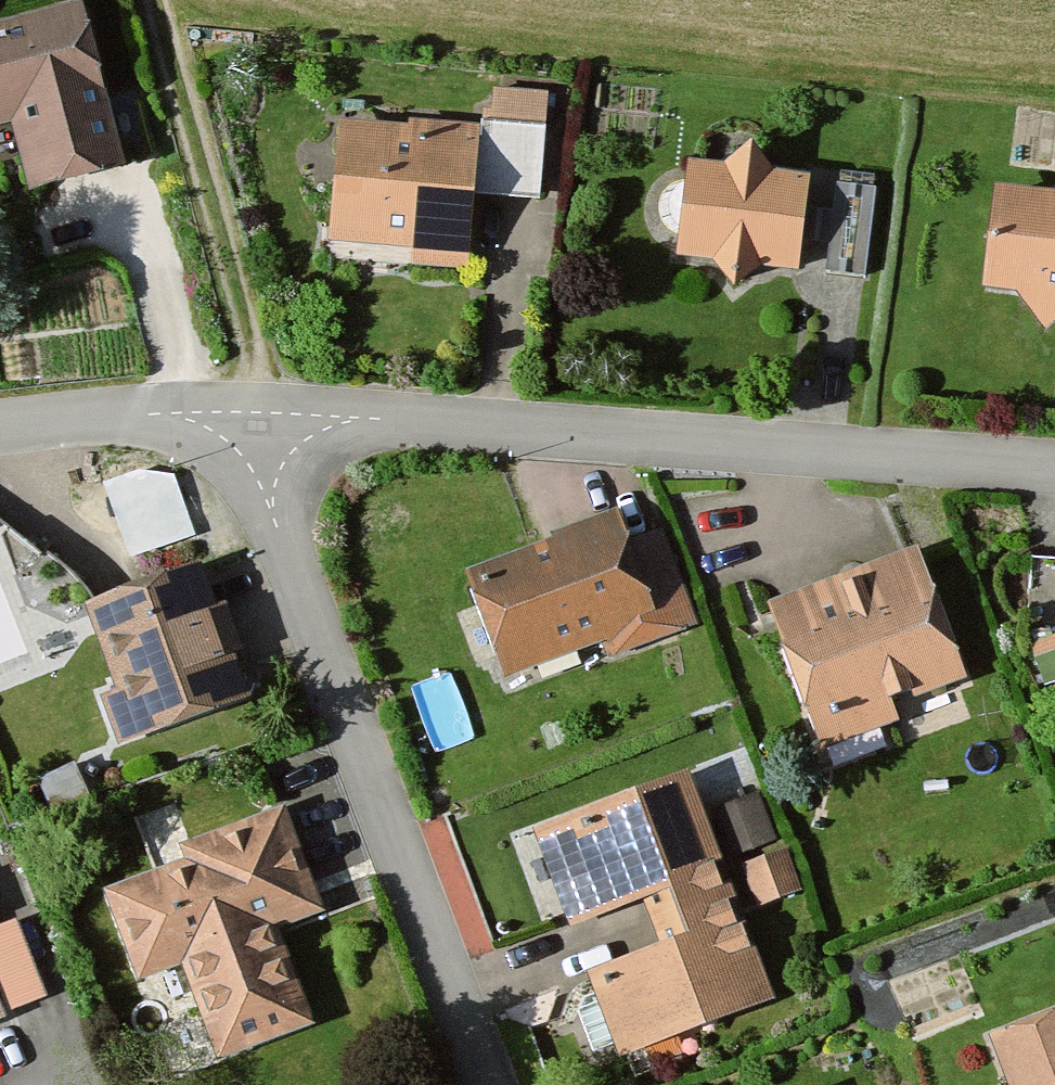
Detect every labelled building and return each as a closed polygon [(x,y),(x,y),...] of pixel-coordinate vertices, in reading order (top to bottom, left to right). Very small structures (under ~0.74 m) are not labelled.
[(99,15),(0,39),(0,141),(27,134),(43,201),(131,179),(112,103),(120,101),(99,15)] [(550,207),(556,101),(497,98),(496,119),(486,118),(485,134),(413,130),(412,138),(349,134),(342,255),(415,259),(414,276),(486,280),(490,204),(550,207)] [(810,283),(824,187),(778,181),(761,156),(733,174),(697,169),(683,265),(731,272),(746,294),(769,277),(810,283)] [(870,283),(880,196),(836,191),(825,278),(870,283)] [(1002,198),(991,299),(1028,303),(1047,335),(1054,330),(1054,204),(1002,198)] [(199,545),(187,503),(131,520),(143,561),(199,545)] [(698,636),(663,533),(633,543),(624,517),(547,543),(550,552),(472,578),(508,684),(601,652),(606,667),(698,636)] [(977,690),(930,556),(773,611),(825,759),(906,730),(901,717),(977,690)] [(253,711),(214,575),(96,609),(121,696),(103,701),(117,749),(253,711)] [(777,1011),(695,779),(535,836),(571,939),(641,914),(656,956),(587,980),(618,1068),(777,1011)] [(360,866),(337,801),(187,853),(193,873),(116,900),(149,996),(195,980),(226,1066),(320,1033),(288,940),(328,927),(312,882),(360,866)] [(772,859),(752,806),(718,819),(738,872),(772,859)] [(780,866),(745,879),(760,917),(795,904),(780,866)] [(20,932),(0,939),(0,1028),(47,1012),(20,932)] [(994,1043),(1009,1084),(1054,1084),(1054,1022),(994,1043)]
